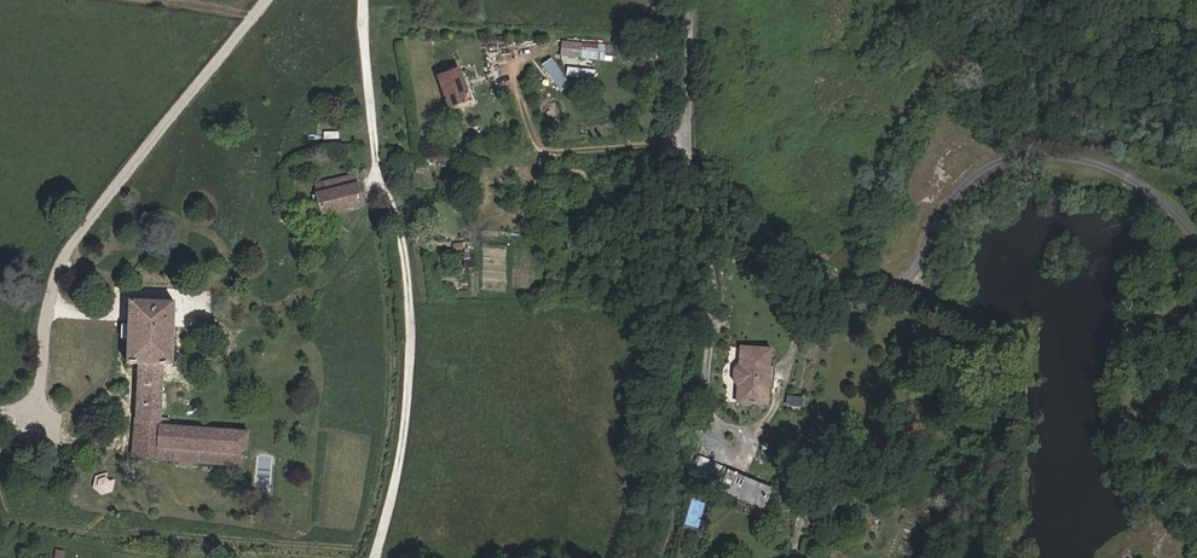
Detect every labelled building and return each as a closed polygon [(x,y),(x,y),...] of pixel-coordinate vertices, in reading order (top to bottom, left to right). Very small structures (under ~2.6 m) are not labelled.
[(581,59),(582,43),(562,42),(561,56),(581,59)] [(602,61),(603,45),(582,43),(581,59),(602,61)] [(472,100),(461,69),(440,77),(451,107),(472,100)] [(362,204),(354,176),(326,183),(328,192),(316,195),(318,202),(321,215),(362,204)] [(328,192),(326,183),(314,185),(316,195),(328,192)] [(246,456),(248,432),(169,426),(170,418),(161,417),(164,366),(173,366),(174,302),(129,301),(128,324),(124,324),(122,326),(122,338),(123,340),(127,340),(127,365),(139,365),(136,418),(135,418),(132,457),(157,459),(157,460),(244,467),(244,456),(246,456)] [(766,405),(770,350),(740,348),(739,365),(734,369),(733,381),(738,386),(736,403),(766,405)] [(720,489),(728,470),(696,457),(688,476),(720,489)] [(770,488),(728,470),(720,489),(762,507),(770,488)] [(112,492),(114,481),(109,483),(105,480),(105,475),(95,477),(92,488),(101,495),(112,492)]
